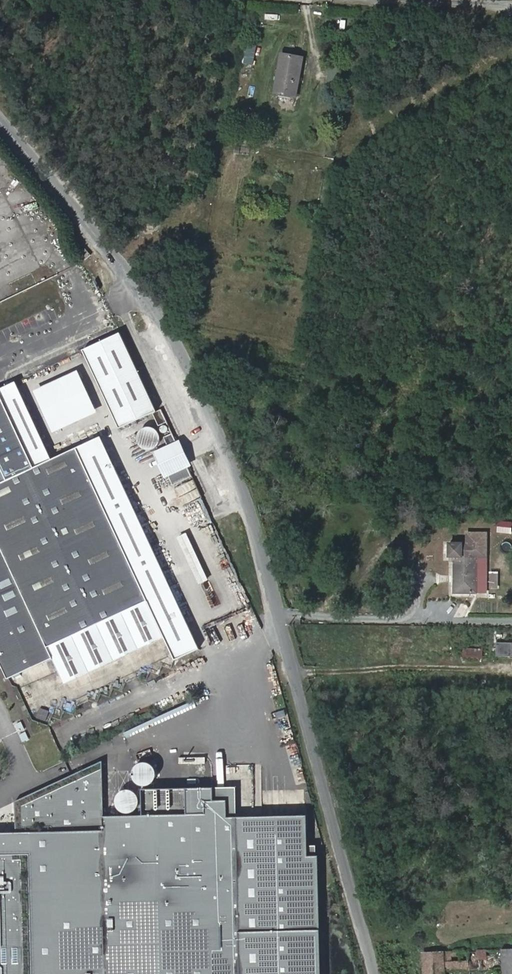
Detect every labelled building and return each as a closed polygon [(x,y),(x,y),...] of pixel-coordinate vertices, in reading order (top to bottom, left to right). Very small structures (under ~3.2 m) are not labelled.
[(295,96),(302,58),(282,54),(275,92),(295,96)] [(91,255),(85,248),(79,253),(85,260),(91,255)] [(156,412),(120,333),(83,350),(119,429),(153,413),(156,412)] [(97,413),(78,370),(33,391),(53,433),(97,413)] [(164,637),(174,660),(199,649),(100,437),(51,460),(15,382),(0,389),(0,662),(8,679),(52,658),(64,684),(114,661),(164,637)] [(167,422),(161,409),(156,412),(153,413),(159,426),(167,422)] [(131,441),(146,454),(160,439),(145,426),(131,441)] [(178,446),(172,433),(164,437),(170,450),(178,446)] [(173,485),(192,476),(189,470),(186,463),(167,472),(173,485)] [(196,585),(206,581),(185,533),(175,537),(196,585)] [(467,544),(486,544),(486,534),(467,533),(467,544)] [(450,543),(450,556),(456,557),(456,592),(477,592),(477,558),(486,558),(486,544),(467,544),(450,543)] [(216,586),(202,592),(210,610),(223,604),(216,586)] [(20,719),(12,723),(22,743),(30,740),(20,719)] [(134,769),(133,773),(134,777),(135,781),(138,784),(142,786),(146,786),(150,786),(154,784),(156,781),(158,777),(158,773),(157,769),(155,766),(151,763),(148,762),(144,762),(140,763),(136,766),(134,769)] [(23,807),(24,832),(103,831),(103,817),(102,770),(23,807)] [(228,818),(237,818),(237,788),(187,789),(188,814),(206,814),(206,801),(228,801),(228,818)] [(188,814),(187,789),(143,790),(144,815),(188,814)] [(117,797),(116,801),(116,805),(118,809),(121,812),(124,814),(128,814),(133,814),(136,811),(139,808),(140,805),(140,801),(139,797),(137,794),(134,791),(130,790),(126,790),(122,791),(119,794),(117,797)] [(228,801),(206,801),(206,814),(188,814),(144,815),(103,817),(103,831),(24,832),(0,833),(0,973),(323,973),(321,855),(307,857),(307,816),(237,818),(228,818),(228,801)] [(503,969),(503,973),(511,973),(511,950),(503,951),(503,969)] [(426,973),(447,973),(447,971),(503,969),(503,951),(424,954),(426,973)]
